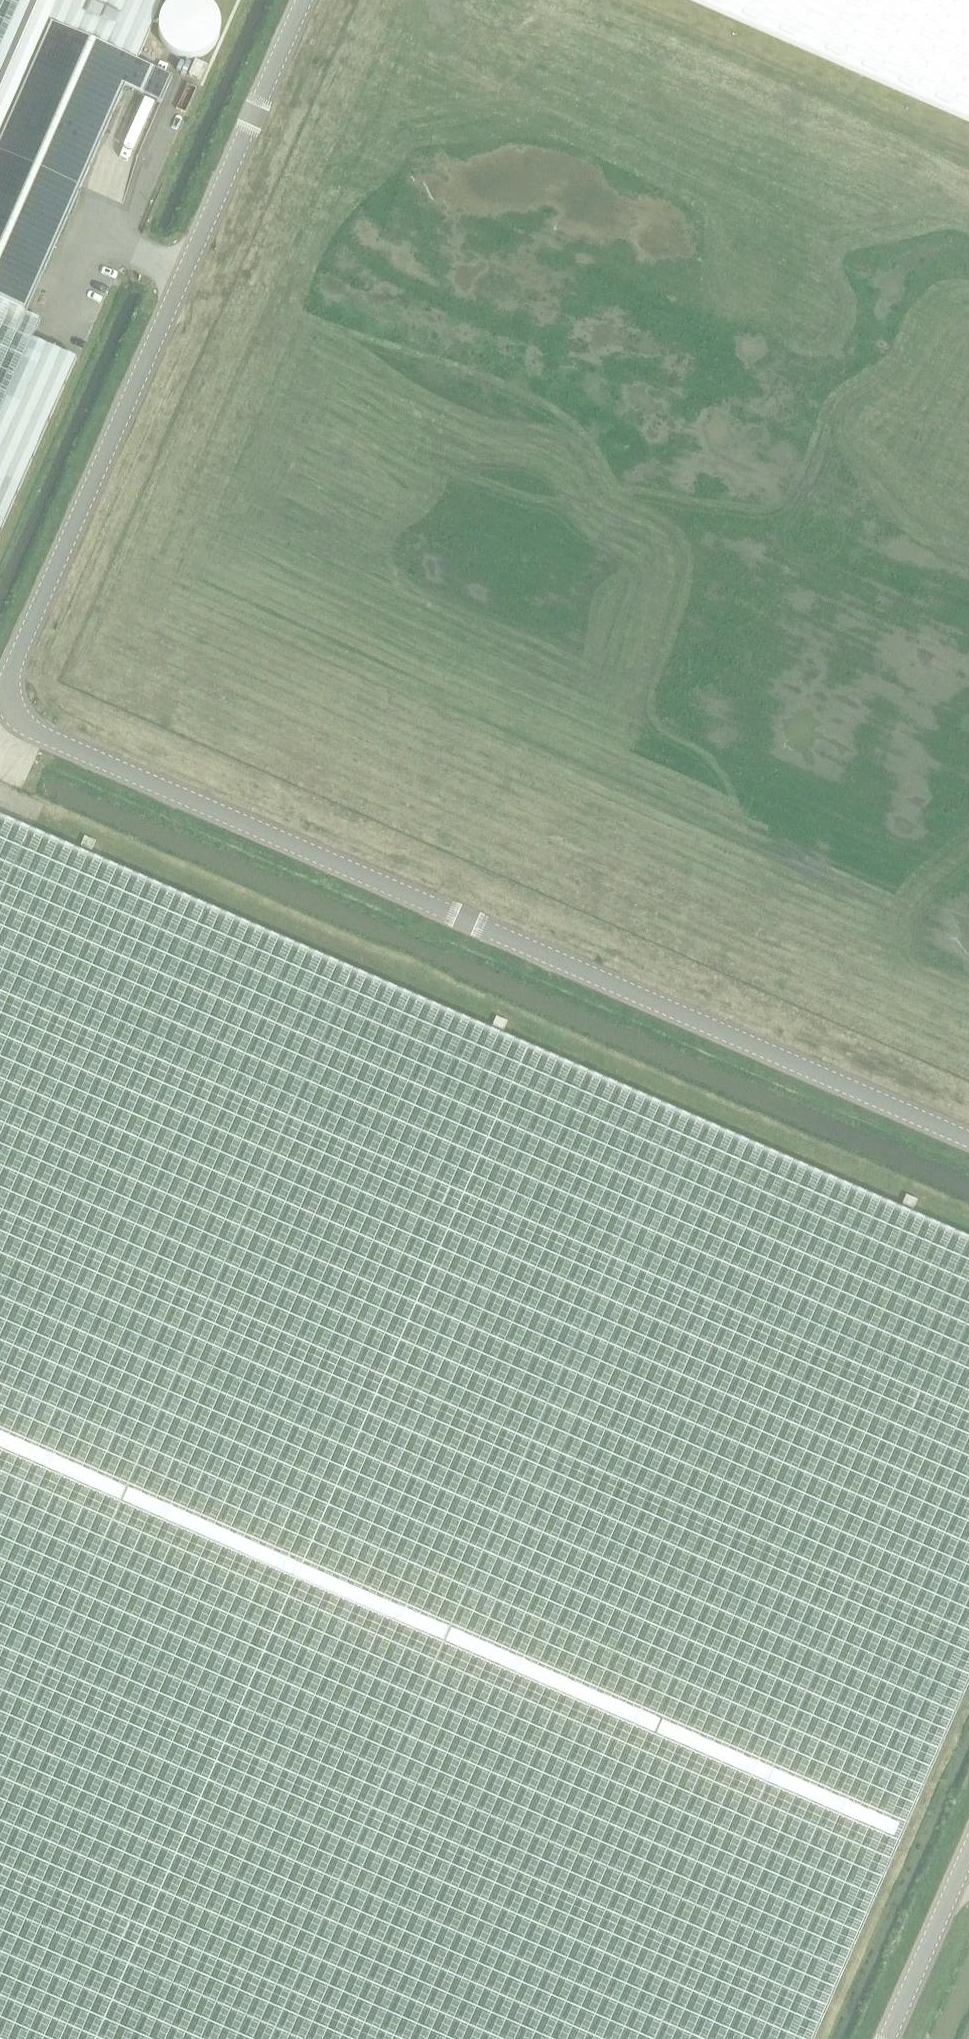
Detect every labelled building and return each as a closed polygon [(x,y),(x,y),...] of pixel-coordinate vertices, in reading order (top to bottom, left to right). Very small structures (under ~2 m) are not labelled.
[(77,360),(33,341),(41,322),(26,315),(125,88),(145,96),(161,103),(172,78),(156,70),(137,62),(165,0),(0,0),(0,535),(77,360)] [(968,122),(968,0),(690,0),(968,122)] [(0,819),(0,2038),(814,2038),(968,1684),(968,1241),(0,819)]
